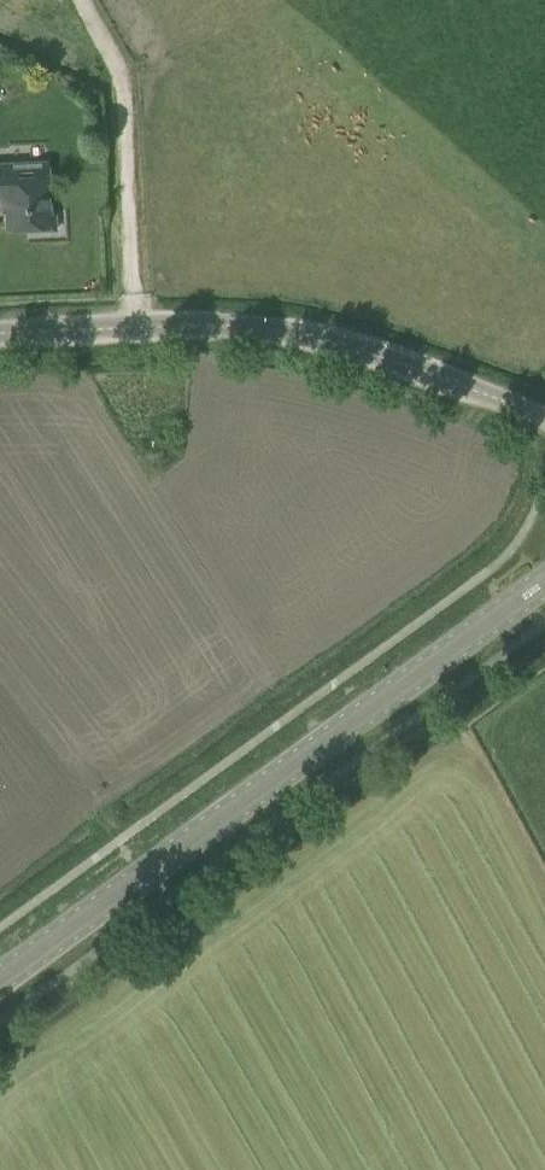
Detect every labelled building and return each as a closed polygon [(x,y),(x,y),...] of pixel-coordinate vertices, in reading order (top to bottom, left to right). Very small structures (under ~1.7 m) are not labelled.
[(0,162),(0,196),(5,196),(7,226),(29,225),(28,216),(51,215),(50,191),(48,160),(0,162)]
